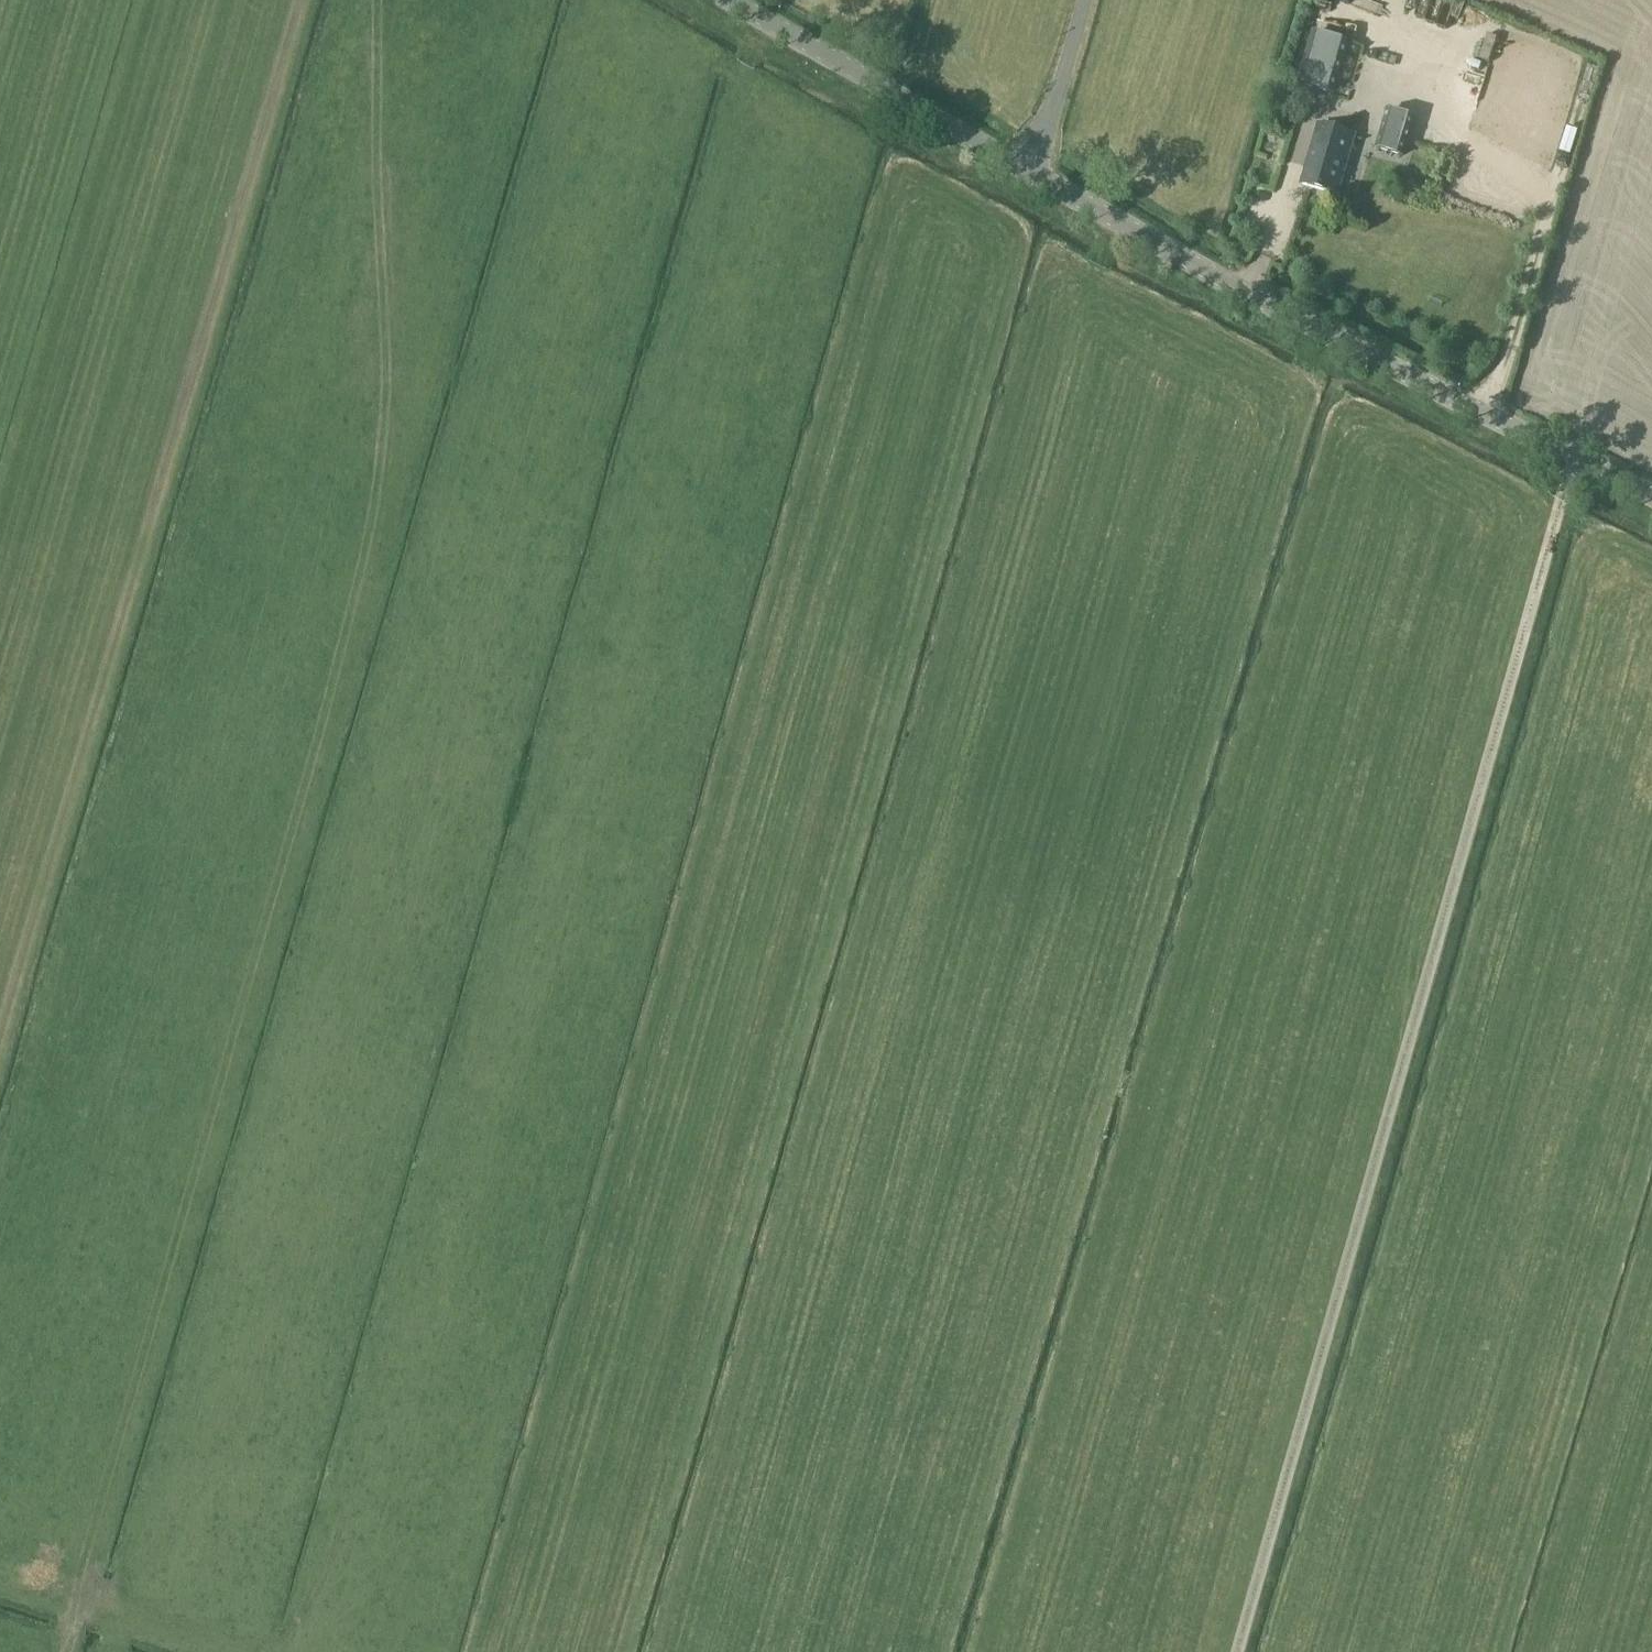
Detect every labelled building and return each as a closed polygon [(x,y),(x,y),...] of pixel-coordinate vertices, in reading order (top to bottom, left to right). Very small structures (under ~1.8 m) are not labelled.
[(1315,33),(1302,75),(1300,84),(1334,94),(1342,63),(1348,43),(1315,33)] [(1378,149),(1403,156),(1407,142),(1414,118),(1389,111),(1378,149)] [(1320,125),(1303,184),(1339,195),(1356,135),(1320,125)] [(1456,164),(1446,161),(1443,168),(1441,176),(1450,179),(1456,164)] [(1267,171),(1263,185),(1271,187),(1275,174),(1267,171)]
